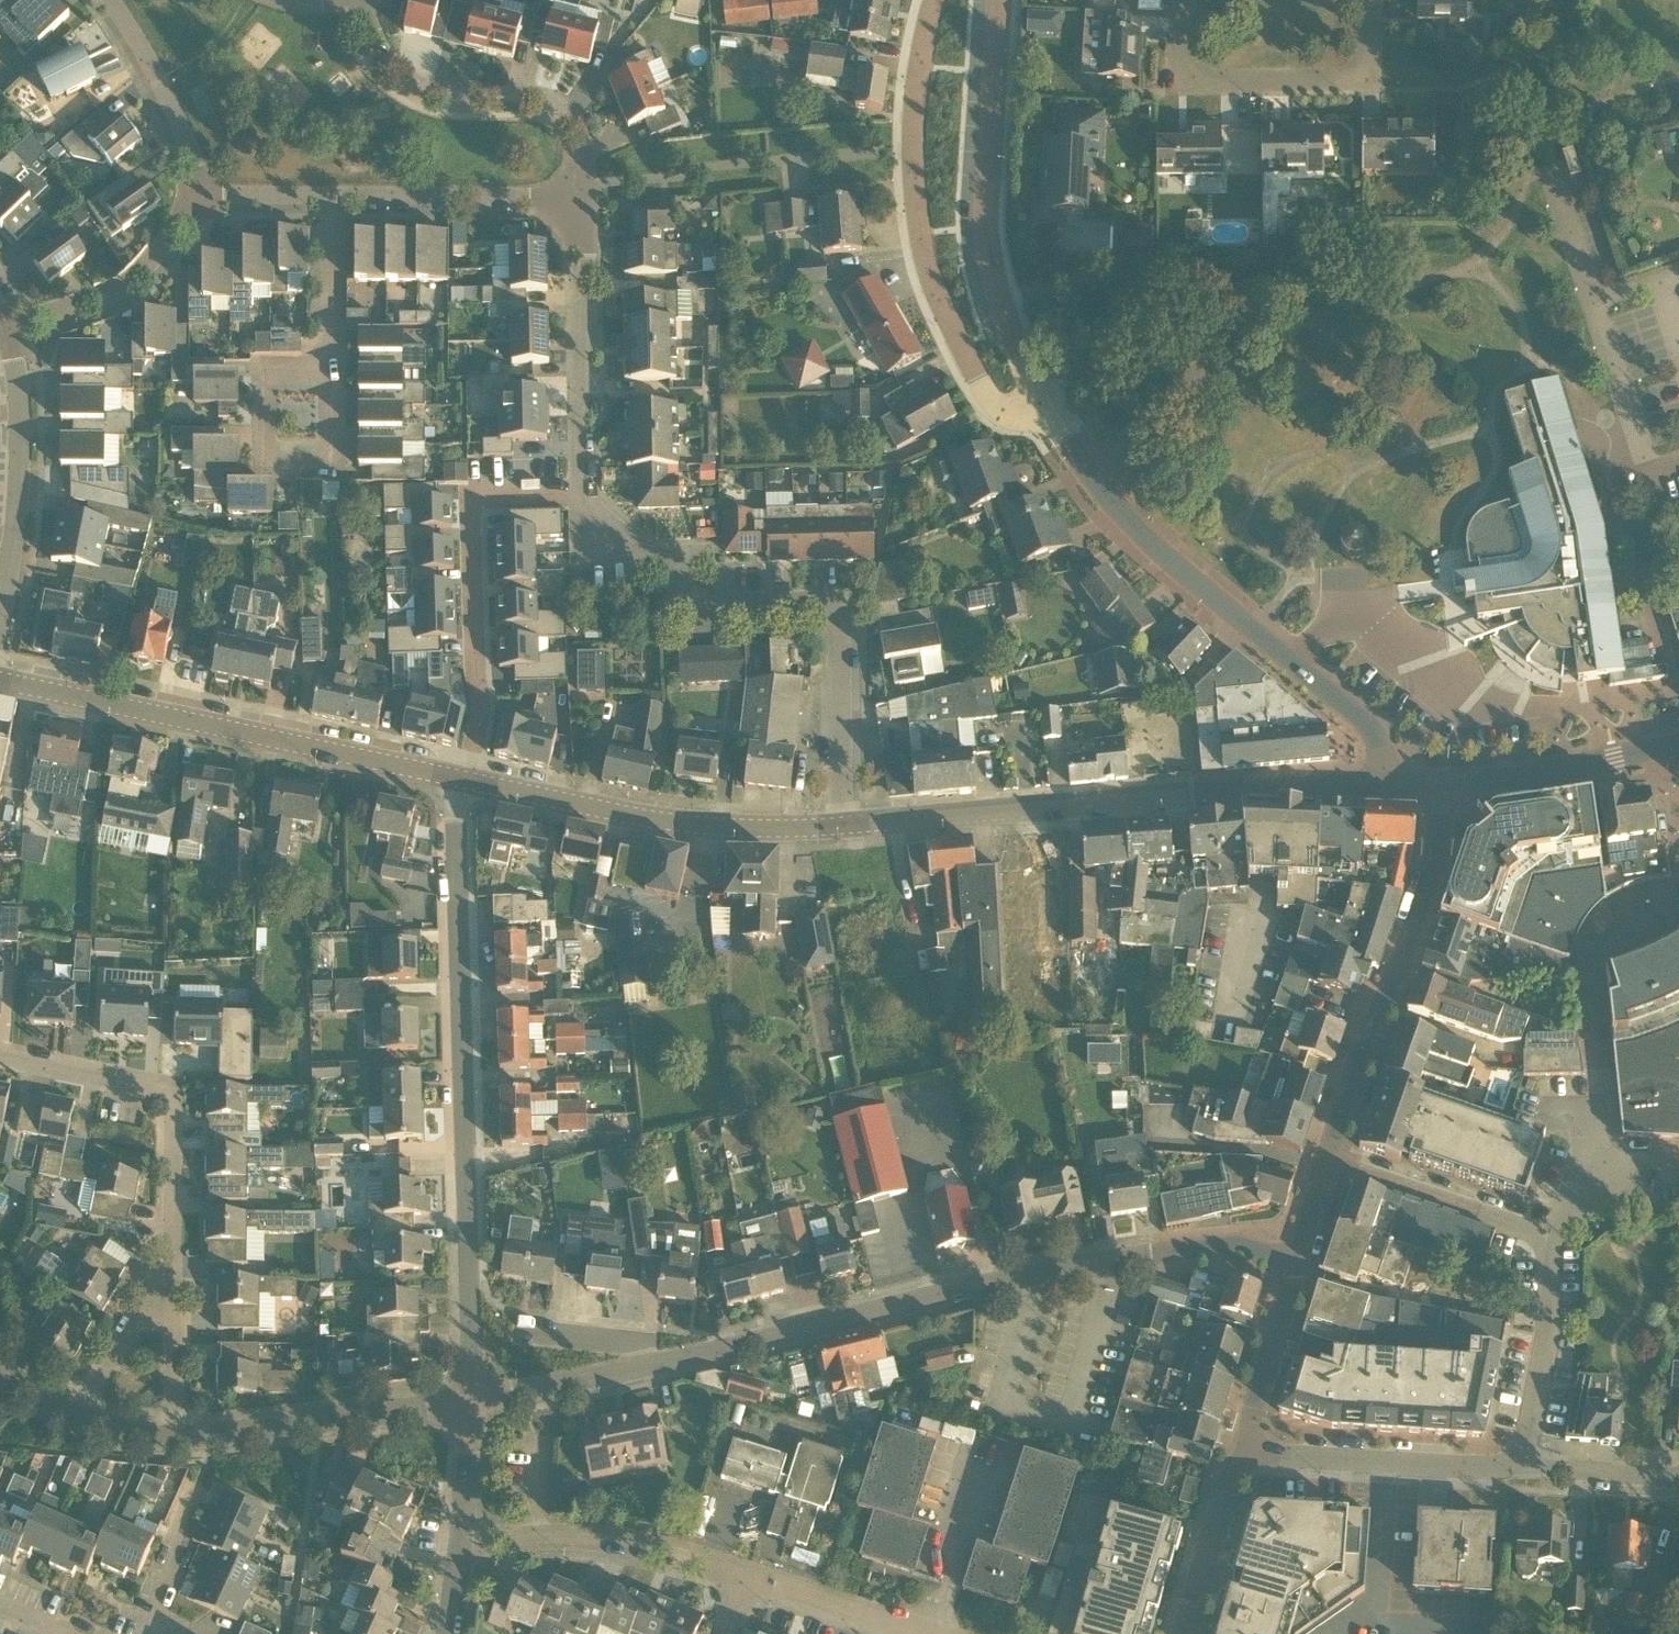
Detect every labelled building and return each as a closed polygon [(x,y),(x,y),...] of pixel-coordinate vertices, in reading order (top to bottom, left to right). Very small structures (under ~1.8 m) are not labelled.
[(54,0),(28,0),(13,14),(4,5),(0,10),(0,24),(6,31),(17,21),(39,44),(69,16),(54,0)] [(454,0),(440,0),(412,0),(411,4),(406,3),(403,16),(407,18),(404,32),(431,39),(436,17),(449,20),(453,3),(454,0)] [(475,9),(453,3),(449,20),(444,42),(459,46),(461,38),(467,40),(465,47),(489,53),(499,15),(498,15),(501,4),(484,0),(477,0),(475,9)] [(768,0),(725,0),(723,0),(726,26),(770,21),(768,0)] [(819,15),(817,0),(768,0),(770,21),(819,15)] [(899,0),(852,0),(857,1),(850,36),(885,42),(892,7),(897,9),(899,0)] [(1418,19),(1465,20),(1465,18),(1466,0),(1418,0),(1418,19)] [(552,13),(554,5),(541,2),(538,14),(534,28),(547,31),(542,53),(566,59),(576,19),(552,13)] [(595,44),(608,47),(614,21),(601,17),(602,13),(578,7),(576,19),(566,59),(589,65),(595,44)] [(534,28),(538,14),(525,11),(522,21),(499,15),(489,53),(513,59),(519,37),(531,40),(534,28)] [(1027,12),(1026,34),(1036,35),(1037,13),(1027,12)] [(1135,77),(1139,32),(1128,32),(1129,15),(1087,12),(1084,56),(1101,57),(1100,75),(1135,77)] [(882,112),(888,75),(861,71),(843,68),(846,51),(811,46),(807,76),(840,81),(839,90),(858,93),(855,108),(882,112)] [(655,63),(649,51),(625,61),(630,74),(609,83),(619,105),(655,90),(655,89),(671,83),(662,61),(655,63)] [(92,75),(83,55),(66,64),(64,60),(37,74),(50,101),(66,93),(68,96),(92,84),(89,77),(92,75)] [(665,112),(655,90),(619,105),(629,128),(649,119),(656,135),(681,124),(674,108),(665,112)] [(110,122),(100,110),(62,142),(74,158),(103,165),(106,162),(112,168),(142,143),(119,115),(110,122)] [(1259,110),(1249,111),(1249,123),(1259,123),(1259,110)] [(1100,173),(1103,114),(1057,111),(1056,129),(1062,130),(1061,145),(1047,144),(1044,194),(1038,194),(1036,223),(1056,224),(1057,213),(1086,214),(1087,173),(1100,173)] [(1435,172),(1434,121),(1433,121),(1433,123),(1397,123),(1397,133),(1363,133),(1363,122),(1362,122),(1362,173),(1435,172)] [(1156,175),(1222,175),(1221,125),(1187,126),(1187,140),(1156,141),(1156,175)] [(1293,131),(1293,125),(1291,125),(1291,131),(1278,131),(1278,125),(1261,125),(1263,234),(1276,234),(1280,198),(1289,199),(1291,183),(1291,176),(1324,175),(1324,159),(1336,160),(1330,138),(1329,138),(1329,139),(1324,139),(1324,130),(1293,131)] [(56,138),(51,131),(42,131),(36,135),(45,146),(56,138)] [(1562,151),(1568,168),(1570,176),(1581,173),(1578,164),(1573,148),(1562,151)] [(42,216),(29,203),(31,201),(15,185),(30,170),(13,152),(0,165),(0,228),(1,230),(4,227),(17,241),(42,216)] [(147,188),(143,184),(120,200),(111,187),(87,205),(105,229),(116,220),(123,231),(133,224),(135,227),(148,219),(145,215),(159,206),(156,201),(159,199),(150,186),(147,188)] [(819,202),(821,228),(823,253),(861,251),(859,217),(864,217),(863,198),(819,202)] [(674,204),(674,203),(633,205),(634,246),(663,246),(663,230),(674,230),(674,215),(682,215),(682,204),(674,204)] [(782,205),(784,233),(803,232),(802,204),(802,203),(782,205)] [(71,219),(79,229),(90,220),(82,210),(71,219)] [(452,220),(453,233),(466,233),(466,220),(452,220)] [(70,237),(61,225),(45,236),(55,248),(34,264),(50,285),(86,258),(70,237)] [(1122,248),(1117,250),(1124,280),(1153,273),(1152,226),(1122,227),(1122,248)] [(308,292),(308,233),(280,233),(280,252),(272,252),(271,295),(288,295),(288,292),(308,292)] [(366,236),(357,236),(357,233),(355,233),(355,281),(387,281),(387,233),(366,233),(366,236)] [(397,236),(388,235),(388,233),(387,233),(387,281),(417,282),(418,233),(397,233),(397,236)] [(428,236),(418,236),(418,233),(417,282),(449,282),(449,233),(428,233),(428,236)] [(272,252),(272,244),(245,244),(245,257),(230,257),(230,299),(230,309),(253,309),(253,299),(271,299),(271,295),(272,252)] [(510,269),(547,268),(546,245),(510,245),(510,269)] [(677,273),(677,245),(663,246),(634,246),(624,246),(625,274),(677,273)] [(453,257),(466,257),(466,246),(453,246),(453,257)] [(715,248),(701,248),(702,262),(715,262),(715,248)] [(230,299),(230,257),(204,256),(204,270),(189,270),(189,322),(212,322),(212,299),(230,299)] [(799,283),(827,280),(825,264),(797,268),(799,283)] [(489,304),(499,303),(525,303),(525,291),(547,291),(547,268),(510,269),(511,281),(493,282),(494,289),(483,289),(483,304),(489,304)] [(697,287),(714,287),(714,273),(697,273),(697,287)] [(888,374),(921,355),(876,277),(843,296),(888,374)] [(452,304),(465,304),(465,289),(451,289),(452,304)] [(676,380),(675,321),(678,320),(678,293),(625,294),(626,320),(623,320),(624,339),(618,339),(618,362),(624,362),(625,381),(676,380)] [(499,303),(489,304),(489,318),(499,317),(499,303)] [(347,325),(370,325),(370,311),(347,311),(347,325)] [(132,362),(134,362),(142,362),(155,362),(155,356),(172,356),(172,361),(189,361),(190,327),(175,327),(175,313),(147,313),(147,326),(132,326),(132,339),(132,362)] [(417,325),(417,313),(399,313),(399,325),(417,325)] [(431,325),(431,313),(417,313),(417,325),(431,325)] [(512,341),(548,340),(548,317),(511,318),(512,341)] [(122,321),(120,321),(120,328),(123,334),(125,339),(132,339),(132,326),(132,321),(122,321)] [(708,328),(708,338),(718,339),(718,328),(708,328)] [(302,355),(302,340),(302,330),(271,330),(271,335),(271,355),(302,355)] [(426,369),(426,348),(402,347),(403,331),(360,331),(360,355),(373,356),(373,369),(426,369)] [(271,355),(271,335),(256,335),(256,355),(271,355)] [(708,338),(708,349),(718,349),(718,339),(708,338)] [(512,364),(549,363),(548,340),(512,341),(512,364)] [(63,344),(62,373),(62,376),(75,377),(75,390),(75,391),(104,391),(134,392),(134,376),(134,368),(104,368),(104,344),(63,344)] [(708,349),(708,359),(719,359),(718,349),(708,349)] [(799,392),(819,380),(801,349),(781,360),(799,392)] [(719,359),(708,359),(708,370),(719,369),(719,359)] [(224,376),(225,361),(189,361),(172,361),(172,384),(195,384),(195,403),(219,403),(238,403),(238,376),(224,376)] [(142,362),(134,362),(134,368),(134,376),(142,376),(142,362)] [(490,377),(501,377),(500,364),(490,364),(490,377)] [(425,391),(426,369),(373,369),(360,368),(360,393),(373,393),(373,406),(412,406),(425,406),(425,404),(431,404),(431,391),(425,391)] [(831,389),(854,389),(853,369),(835,369),(835,378),(830,378),(831,389)] [(546,390),(512,391),(511,377),(501,377),(490,377),(482,378),(483,393),(506,393),(507,416),(550,415),(550,398),(546,398),(546,390)] [(897,450),(956,416),(939,387),(917,400),(910,386),(915,383),(914,382),(884,399),(897,422),(885,428),(897,450)] [(1561,671),(1576,670),(1578,681),(1606,677),(1605,671),(1622,669),(1622,670),(1624,670),(1604,530),(1580,453),(1575,455),(1569,437),(1575,437),(1558,382),(1504,399),(1526,470),(1508,475),(1519,510),(1511,512),(1509,504),(1491,509),(1482,513),(1475,519),(1469,527),(1467,537),(1466,546),(1469,566),(1479,565),(1480,573),(1470,574),(1473,592),(1464,594),(1465,604),(1474,603),(1477,621),(1505,617),(1508,629),(1516,645),(1529,658),(1544,667),(1561,671)] [(134,414),(105,414),(104,391),(75,391),(75,390),(62,390),(62,411),(62,423),(74,423),(74,437),(104,437),(104,438),(134,438),(134,414)] [(833,407),(852,407),(870,408),(870,391),(852,391),(833,391),(833,407)] [(219,403),(219,419),(237,419),(238,403),(219,403)] [(412,406),(373,406),(360,406),(360,430),(373,430),(373,443),(425,444),(426,422),(412,422),(412,406)] [(620,428),(677,427),(677,406),(625,407),(626,426),(620,426),(620,428)] [(708,424),(719,424),(719,414),(708,415),(708,424)] [(485,457),(514,456),(514,441),(547,440),(547,432),(551,432),(550,415),(507,416),(508,440),(484,441),(485,457)] [(719,424),(708,424),(708,435),(719,435),(719,424)] [(620,448),(678,447),(677,427),(620,428),(620,448)] [(237,473),(238,445),(224,445),(224,430),(172,430),(172,452),(195,453),(195,472),(224,472),(237,473)] [(719,435),(708,435),(709,445),(719,445),(719,435)] [(129,471),(104,471),(104,438),(104,437),(74,437),(62,437),(62,457),(62,469),(71,469),(71,486),(92,491),(89,506),(129,515),(129,471)] [(425,444),(373,443),(360,443),(359,468),(373,468),(372,482),(425,482),(425,444)] [(716,456),(719,456),(719,445),(709,445),(709,456),(716,456)] [(1000,471),(991,446),(937,467),(943,484),(959,478),(974,518),(985,513),(997,509),(1000,516),(1024,507),(1009,467),(1000,471)] [(678,465),(678,447),(620,448),(620,449),(626,449),(627,468),(637,468),(666,467),(666,466),(678,465)] [(161,465),(161,478),(174,478),(174,470),(169,465),(161,465)] [(456,466),(456,484),(468,484),(468,466),(456,466)] [(667,479),(666,467),(637,468),(638,488),(679,487),(679,478),(667,479)] [(714,467),(699,467),(700,483),(714,483),(714,467)] [(272,514),(272,486),(224,485),(224,472),(195,472),(194,503),(229,504),(229,513),(272,514)] [(886,473),(872,473),(872,488),(887,488),(886,473)] [(763,474),(747,474),(747,491),(763,491),(763,474)] [(436,498),(436,483),(384,485),(384,510),(413,509),(414,526),(437,525),(437,527),(452,526),(451,498),(436,498)] [(352,488),(353,496),(354,510),(367,509),(368,519),(381,518),(379,505),(378,487),(352,488)] [(638,509),(679,508),(679,487),(638,488),(638,509)] [(1052,524),(1042,500),(1024,507),(1000,516),(997,509),(985,513),(994,538),(1010,532),(1022,564),(1070,546),(1060,521),(1052,524)] [(61,513),(55,537),(103,548),(108,527),(147,536),(152,521),(129,515),(89,506),(85,518),(61,513)] [(875,560),(874,507),(767,509),(767,523),(752,524),(752,512),(725,512),(726,553),(768,552),(768,562),(875,560)] [(534,538),(563,537),(562,511),(510,513),(510,528),(495,528),(496,556),(535,555),(534,538)] [(296,516),(278,516),(278,534),(296,533),(296,516)] [(437,525),(414,526),(385,527),(386,552),(415,552),(415,568),(439,567),(439,569),(454,568),(453,540),(438,540),(437,527),(437,525)] [(716,530),(695,531),(695,538),(716,538),(716,530)] [(184,552),(202,555),(204,539),(186,536),(184,552)] [(98,569),(103,548),(55,537),(49,560),(74,566),(71,579),(129,593),(134,578),(98,569)] [(512,583),(512,597),(513,598),(536,598),(565,597),(564,571),(535,572),(535,555),(496,556),(497,584),(512,583)] [(873,607),(876,607),(910,600),(902,563),(880,566),(873,607)] [(387,594),(416,594),(416,611),(455,610),(454,582),(439,582),(439,569),(439,567),(415,568),(386,569),(387,594)] [(1119,583),(1107,567),(1081,586),(1104,616),(1106,615),(1129,645),(1155,625),(1122,581),(1119,583)] [(1002,607),(1023,603),(1019,586),(999,589),(1002,607)] [(254,619),(254,592),(236,588),(230,615),(239,616),(233,644),(220,641),(213,676),(216,677),(215,681),(228,684),(229,679),(241,682),(254,619)] [(992,588),(966,592),(969,609),(995,605),(992,588)] [(274,652),(264,650),(268,630),(276,625),(280,602),(273,596),(254,592),(254,619),(241,682),(270,688),(274,669),(292,673),(296,652),(297,644),(277,640),(274,652)] [(53,654),(52,658),(95,666),(102,631),(66,625),(71,598),(46,593),(35,651),(53,654)] [(164,665),(178,600),(159,596),(154,623),(135,620),(131,639),(138,641),(134,660),(139,661),(138,663),(143,667),(150,665),(150,663),(155,664),(155,663),(164,665)] [(566,639),(565,613),(537,614),(536,598),(513,598),(512,597),(498,597),(498,626),(513,626),(514,639),(514,640),(537,640),(566,639)] [(455,610),(416,611),(417,628),(388,629),(389,654),(441,653),(441,638),(456,637),(455,610)] [(932,611),(899,616),(902,635),(881,639),(884,656),(890,655),(895,686),(925,680),(921,658),(941,655),(936,629),(935,629),(932,611)] [(1670,614),(1678,644),(1678,611),(1670,614)] [(303,664),(324,663),(322,619),(302,620),(303,651),(303,664)] [(1155,652),(1181,676),(1211,645),(1185,621),(1155,652)] [(347,648),(358,648),(360,624),(348,624),(347,648)] [(499,639),(500,668),(515,668),(515,682),(567,681),(567,655),(538,656),(537,640),(514,640),(514,639),(499,639)] [(790,793),(795,753),(803,679),(799,679),(797,645),(746,647),(746,682),(739,747),(749,748),(745,788),(790,793)] [(681,685),(746,682),(746,647),(679,650),(680,672),(681,685)] [(357,684),(360,663),(358,663),(361,649),(358,648),(347,648),(341,648),(340,661),(346,662),(341,680),(339,679),(336,678),(335,684),(320,681),(313,714),(312,714),(312,715),(347,724),(356,684),(357,684)] [(603,652),(576,653),(577,692),(604,691),(603,652)] [(1101,696),(1138,690),(1131,652),(1095,658),(1101,696)] [(1308,711),(1299,703),(1267,677),(1235,652),(1194,690),(1202,772),(1223,770),(1223,771),(1225,770),(1329,760),(1326,727),(1308,711)] [(441,654),(428,654),(429,670),(429,681),(443,680),(443,666),(443,665),(442,654),(441,654)] [(408,655),(393,656),(394,689),(409,688),(409,683),(408,670),(408,655)] [(377,730),(388,682),(382,681),(385,668),(360,663),(357,684),(356,684),(347,724),(377,730)] [(1652,680),(1668,678),(1666,666),(1651,668),(1652,680)] [(997,718),(990,679),(935,692),(945,794),(975,791),(972,754),(957,755),(957,749),(960,749),(958,721),(993,717),(993,718),(997,718)] [(1028,684),(1013,686),(1015,701),(1030,699),(1028,684)] [(915,797),(945,794),(935,692),(906,699),(911,747),(884,750),(890,793),(895,797),(915,796),(915,797)] [(427,704),(411,701),(403,737),(430,743),(441,695),(430,693),(428,700),(427,704)] [(457,749),(465,713),(449,710),(452,698),(441,695),(430,743),(457,749)] [(18,705),(0,702),(0,788),(18,705)] [(611,748),(603,783),(647,793),(656,758),(660,727),(661,708),(639,705),(635,734),(616,730),(612,748),(611,748)] [(1044,738),(1060,736),(1056,707),(1041,709),(1044,738)] [(504,722),(495,758),(522,765),(533,717),(522,714),(520,726),(504,722)] [(542,731),(545,719),(533,717),(522,765),(549,771),(558,735),(542,731)] [(83,802),(89,772),(75,769),(82,734),(47,727),(39,762),(52,765),(46,795),(53,796),(49,814),(78,820),(81,802),(83,802)] [(718,750),(720,736),(683,731),(681,745),(676,778),(715,784),(720,750),(718,750)] [(130,745),(131,740),(121,738),(120,743),(115,742),(108,778),(113,779),(102,826),(144,836),(169,841),(175,813),(137,804),(139,793),(140,787),(146,788),(150,771),(155,772),(157,763),(160,750),(133,744),(133,745),(130,745)] [(1071,785),(1128,779),(1124,740),(1095,743),(1096,755),(1068,758),(1071,785)] [(229,812),(235,775),(189,769),(183,804),(185,804),(179,843),(177,858),(201,862),(203,847),(201,846),(207,808),(229,812)] [(316,825),(322,789),(277,782),(270,833),(253,830),(253,851),(259,852),(256,873),(284,877),(286,857),(292,821),(316,825)] [(1606,898),(1592,800),(1591,794),(1589,794),(1589,797),(1561,801),(1560,798),(1557,798),(1558,801),(1529,806),(1529,803),(1495,808),(1495,809),(1483,818),(1491,828),(1476,840),(1475,839),(1473,840),(1474,841),(1464,849),(1463,849),(1460,857),(1463,858),(1454,885),(1451,884),(1450,887),(1453,888),(1444,915),(1441,914),(1440,917),(1443,918),(1494,935),(1562,926),(1566,960),(1568,961),(1569,959),(1566,957),(1571,940),(1579,923),(1590,909),(1603,896),(1604,898),(1606,898)] [(1657,852),(1649,794),(1621,798),(1621,795),(1601,798),(1611,868),(1623,866),(1624,877),(1644,874),(1641,854),(1657,852)] [(402,865),(414,809),(380,801),(373,833),(392,836),(387,862),(386,862),(383,878),(408,883),(411,867),(402,865)] [(1317,902),(1318,882),(1319,807),(1301,807),(1301,804),(1277,803),(1277,805),(1241,804),(1242,813),(1244,853),(1248,877),(1278,878),(1277,909),(1305,910),(1305,911),(1316,915),(1317,902)] [(1401,896),(1403,891),(1372,885),(1372,882),(1362,882),(1365,807),(1320,805),(1320,807),(1319,807),(1318,882),(1401,896)] [(1403,891),(1412,850),(1414,809),(1365,807),(1362,882),(1372,882),(1372,885),(1403,891)] [(545,853),(549,833),(529,829),(532,817),(500,810),(489,862),(507,866),(511,846),(545,853)] [(1239,813),(1239,810),(1226,811),(1226,814),(1214,815),(1220,890),(1234,889),(1231,854),(1244,853),(1242,813),(1239,813)] [(1178,898),(1171,950),(1189,951),(1187,967),(1195,968),(1197,952),(1200,952),(1207,906),(1206,891),(1220,890),(1214,815),(1187,818),(1189,854),(1180,855),(1178,898)] [(1136,823),(1129,826),(1124,826),(1129,866),(1119,944),(1152,947),(1145,1009),(1163,1011),(1163,1007),(1166,991),(1171,950),(1178,898),(1180,855),(1171,855),(1169,823),(1165,823),(1158,822),(1150,821),(1144,821),(1136,823)] [(597,865),(604,833),(570,825),(563,858),(582,862),(596,864),(597,865)] [(1119,944),(1129,866),(1124,826),(1081,830),(1084,870),(1113,868),(1108,911),(1105,943),(1108,944),(1119,944)] [(1067,827),(966,837),(971,890),(973,890),(973,913),(974,933),(977,1031),(1071,1029),(1068,880),(1069,866),(1067,827)] [(228,842),(228,877),(253,877),(252,834),(228,835),(228,842)] [(689,851),(668,846),(656,844),(654,854),(620,847),(613,880),(632,884),(631,891),(679,901),(689,851)] [(775,939),(776,923),(778,855),(753,854),(728,853),(727,898),(746,898),(745,938),(751,938),(775,939)] [(608,932),(613,904),(602,902),(607,882),(591,878),(587,900),(589,900),(583,927),(608,932)] [(1072,944),(1097,943),(1095,882),(1071,882),(1072,944)] [(1330,953),(1372,968),(1389,916),(1393,918),(1394,918),(1401,896),(1318,882),(1317,902),(1349,907),(1343,924),(1316,915),(1305,911),(1297,941),(1330,953)] [(515,923),(527,923),(542,923),(542,922),(548,922),(548,920),(548,902),(526,903),(526,896),(514,897),(511,897),(512,923),(515,923)] [(17,943),(18,905),(2,904),(1,942),(17,943)] [(809,970),(832,966),(822,913),(799,917),(809,970)] [(616,917),(623,985),(631,985),(648,984),(641,914),(616,917)] [(1471,983),(1530,982),(1530,948),(1494,935),(1443,918),(1432,951),(1428,950),(1422,967),(1471,983)] [(556,942),(574,941),(574,920),(556,920),(556,942)] [(542,923),(527,923),(527,937),(542,936),(556,936),(555,921),(548,922),(542,922),(542,923)] [(1566,960),(1562,926),(1494,935),(1530,948),(1566,960)] [(497,965),(526,964),(525,949),(542,949),(542,936),(527,937),(496,938),(497,965)] [(416,979),(416,945),(385,945),(385,946),(368,946),(369,963),(386,962),(386,979),(416,979)] [(1678,1141),(1678,945),(1668,951),(1666,948),(1665,949),(1668,952),(1641,964),(1639,961),(1638,961),(1640,965),(1612,975),(1611,971),(1605,971),(1622,1137),(1678,1141)] [(1530,982),(1570,981),(1568,961),(1566,960),(1530,948),(1530,982)] [(1372,968),(1330,953),(1326,965),(1291,953),(1273,1006),(1294,1013),(1297,1014),(1308,982),(1319,986),(1319,987),(1354,998),(1355,996),(1357,997),(1363,980),(1367,982),(1372,968)] [(557,963),(538,964),(538,975),(557,974),(557,973),(557,963)] [(526,980),(526,964),(497,965),(498,993),(543,991),(543,980),(526,980)] [(1471,983),(1422,967),(1407,1011),(1440,1022),(1492,1040),(1493,1040),(1501,1043),(1521,1041),(1529,1016),(1467,995),(1471,983)] [(101,1017),(101,1030),(117,1030),(117,1033),(130,1033),(130,1031),(147,1031),(148,988),(161,989),(162,969),(124,968),(124,986),(102,985),(102,998),(98,998),(98,1016),(101,1017)] [(88,1009),(89,987),(90,974),(74,973),(74,982),(53,981),(52,988),(31,987),(30,1006),(26,1006),(25,1017),(29,1017),(29,1022),(72,1025),(73,1008),(88,1009)] [(336,999),(364,998),(364,981),(335,982),(336,999)] [(1166,991),(1163,1007),(1178,1009),(1180,993),(1166,991)] [(336,1012),(364,1012),(364,998),(336,999),(336,1012)] [(220,1078),(253,1078),(252,1015),(222,1015),(222,1007),(176,1007),(176,1049),(220,1049),(220,1078)] [(499,1042),(543,1040),(543,1025),(544,1025),(543,1013),(498,1015),(499,1042)] [(1297,1014),(1294,1013),(1280,1052),(1260,1045),(1257,1052),(1271,1056),(1287,1061),(1303,1067),(1308,1054),(1331,1062),(1343,1029),(1310,1018),(1297,1014)] [(386,1050),(418,1049),(417,1015),(385,1016),(385,1017),(365,1018),(365,1032),(386,1032),(386,1050)] [(1186,1039),(1211,1043),(1214,1026),(1190,1021),(1186,1039)] [(556,1025),(556,1028),(556,1040),(585,1040),(584,1024),(556,1025)] [(1467,1091),(1474,1071),(1468,1068),(1475,1049),(1403,1024),(1385,1074),(1418,1085),(1422,1075),(1467,1091)] [(261,1059),(287,1059),(287,1029),(261,1029),(261,1059)] [(1236,1029),(1233,1046),(1257,1050),(1263,1034),(1236,1029)] [(600,1039),(609,1039),(609,1031),(600,1031),(600,1039)] [(1526,1044),(1525,1051),(1579,1046),(1577,1032),(1555,1035),(1527,1038),(1526,1044)] [(543,1041),(543,1040),(499,1042),(500,1070),(545,1068),(545,1057),(545,1041),(543,1041)] [(585,1054),(585,1052),(585,1040),(556,1040),(557,1054),(557,1055),(585,1054)] [(1523,1054),(1524,1076),(1583,1075),(1579,1046),(1525,1051),(1524,1051),(1523,1054)] [(1312,1119),(1318,1103),(1324,1084),(1284,1070),(1287,1061),(1271,1056),(1255,1099),(1312,1119)] [(629,1060),(615,1061),(611,1061),(611,1076),(630,1075),(629,1060)] [(313,1081),(341,1080),(341,1064),(313,1065),(313,1081)] [(386,1109),(420,1108),(420,1076),(386,1077),(386,1071),(368,1072),(369,1091),(369,1109),(386,1108),(386,1109)] [(1523,1200),(1543,1144),(1542,1143),(1545,1134),(1384,1078),(1359,1148),(1399,1162),(1403,1148),(1412,1151),(1409,1160),(1523,1200)] [(557,1093),(579,1092),(578,1079),(557,1079),(557,1093)] [(11,1086),(0,1083),(0,1143),(11,1086)] [(286,1109),(286,1089),(207,1087),(206,1116),(213,1116),(213,1122),(209,1122),(209,1136),(206,1136),(206,1138),(216,1138),(216,1149),(261,1150),(261,1135),(248,1135),(248,1106),(261,1106),(260,1109),(286,1109)] [(501,1119),(531,1118),(530,1103),(546,1102),(546,1090),(501,1091),(501,1119)] [(46,1103),(40,1102),(41,1098),(27,1095),(27,1092),(25,1091),(17,1132),(51,1139),(48,1151),(45,1150),(40,1175),(60,1179),(64,1159),(75,1101),(47,1096),(46,1103)] [(1227,1100),(1201,1093),(1194,1091),(1189,1107),(1200,1110),(1193,1134),(1216,1141),(1239,1142),(1255,1099),(1229,1093),(1227,1100)] [(1301,1154),(1312,1119),(1255,1099),(1239,1142),(1262,1143),(1262,1142),(1301,1154)] [(559,1117),(587,1116),(586,1101),(559,1102),(559,1117)] [(888,1107),(887,1107),(838,1120),(837,1120),(857,1205),(855,1205),(862,1235),(879,1231),(871,1201),(907,1192),(888,1107)] [(421,1138),(420,1108),(386,1109),(387,1126),(370,1126),(370,1140),(386,1139),(386,1141),(422,1139),(422,1138),(421,1138)] [(587,1131),(587,1116),(559,1117),(560,1132),(587,1131)] [(531,1134),(531,1118),(501,1119),(502,1147),(548,1145),(547,1134),(531,1134)] [(316,1157),(344,1156),(344,1140),(315,1141),(316,1157)] [(247,1200),(248,1188),(263,1188),(263,1170),(282,1170),(283,1150),(261,1150),(216,1149),(206,1149),(206,1178),(213,1178),(213,1183),(209,1183),(209,1198),(206,1198),(206,1200),(247,1200)] [(284,1150),(283,1169),(290,1169),(296,1160),(296,1150),(284,1150)] [(1123,1155),(1123,1159),(1097,1163),(1100,1187),(1104,1186),(1104,1184),(1107,1184),(1111,1216),(1147,1210),(1142,1180),(1156,1178),(1152,1151),(1123,1155)] [(9,1166),(11,1167),(13,1156),(7,1155),(0,1153),(0,1165),(9,1166)] [(1294,1179),(1260,1170),(1262,1158),(1220,1156),(1226,1185),(1195,1188),(1196,1190),(1162,1197),(1167,1225),(1202,1219),(1232,1212),(1265,1205),(1268,1204),(1270,1201),(1285,1206),(1294,1179)] [(135,1204),(141,1175),(64,1159),(60,1179),(84,1184),(80,1207),(82,1211),(91,1213),(90,1216),(131,1225),(131,1223),(128,1222),(131,1208),(127,1207),(128,1203),(135,1204)] [(400,1176),(411,1175),(411,1160),(399,1160),(400,1176)] [(971,1164),(975,1180),(992,1176),(988,1160),(971,1164)] [(545,1167),(531,1167),(531,1186),(546,1185),(545,1167)] [(10,1170),(4,1184),(25,1197),(31,1176),(10,1170)] [(1055,1219),(1082,1213),(1075,1173),(1046,1178),(1047,1181),(1032,1183),(1033,1188),(1002,1194),(1005,1212),(1009,1234),(1042,1228),(1040,1217),(1054,1214),(1055,1219)] [(1481,1272),(1495,1232),(1495,1231),(1353,1183),(1323,1272),(1325,1272),(1356,1283),(1360,1272),(1403,1287),(1406,1277),(1415,1250),(1460,1265),(1481,1272)] [(421,1201),(421,1185),(384,1186),(385,1203),(370,1204),(370,1229),(414,1228),(414,1214),(430,1214),(430,1200),(421,1201)] [(962,1249),(966,1244),(975,1242),(973,1233),(976,1227),(971,1223),(964,1192),(952,1195),(948,1192),(940,1193),(937,1198),(926,1200),(936,1250),(956,1246),(962,1249)] [(629,1200),(636,1253),(652,1255),(650,1225),(646,1197),(629,1200)] [(51,1226),(54,1208),(39,1206),(35,1223),(51,1226)] [(798,1209),(798,1210),(778,1215),(789,1259),(810,1253),(798,1209)] [(619,1293),(625,1251),(626,1239),(609,1236),(610,1230),(584,1227),(585,1215),(558,1211),(559,1225),(569,1226),(565,1256),(590,1259),(586,1289),(619,1293)] [(285,1214),(206,1212),(206,1241),(213,1241),(213,1247),(209,1247),(208,1261),(205,1261),(205,1263),(247,1264),(247,1230),(260,1230),(260,1234),(285,1234),(317,1233),(316,1213),(285,1214)] [(848,1244),(842,1222),(828,1225),(831,1237),(814,1242),(816,1252),(815,1252),(824,1282),(856,1274),(848,1244)] [(707,1253),(723,1251),(719,1223),(704,1225),(707,1253)] [(551,1284),(555,1250),(523,1246),(525,1226),(510,1224),(510,1227),(503,1275),(534,1279),(534,1282),(551,1284)] [(414,1241),(414,1228),(370,1229),(371,1230),(373,1230),(374,1254),(386,1253),(386,1270),(423,1269),(423,1253),(432,1253),(431,1240),(414,1241)] [(786,1292),(778,1262),(773,1263),(767,1238),(743,1244),(757,1299),(786,1292)] [(699,1245),(675,1241),(673,1241),(671,1257),(665,1256),(663,1272),(662,1272),(659,1298),(693,1303),(696,1276),(699,1245)] [(727,1307),(757,1299),(743,1244),(732,1247),(739,1272),(720,1277),(727,1307)] [(129,1269),(93,1248),(76,1275),(66,1269),(68,1266),(47,1253),(44,1257),(36,1270),(103,1312),(118,1288),(112,1284),(115,1279),(118,1281),(126,1269),(128,1271),(129,1269)] [(335,1280),(334,1266),(320,1267),(320,1280),(335,1280)] [(1228,1282),(1195,1272),(1190,1290),(1155,1279),(1149,1298),(1249,1328),(1252,1319),(1261,1288),(1259,1288),(1254,1279),(1247,1282),(1247,1284),(1229,1279),(1228,1282)] [(297,1300),(297,1279),(219,1278),(218,1307),(225,1307),(225,1313),(221,1313),(221,1327),(218,1327),(218,1329),(260,1329),(259,1296),(272,1296),(272,1299),(297,1300)] [(300,1297),(313,1302),(319,1291),(306,1285),(300,1297)] [(1400,1305),(1400,1303),(1399,1303),(1369,1298),(1368,1301),(1319,1286),(1320,1286),(1317,1285),(1317,1288),(1318,1288),(1313,1304),(1312,1305),(1313,1305),(1309,1320),(1308,1320),(1308,1321),(1307,1325),(1353,1338),(1356,1325),(1398,1337),(1400,1305)] [(418,1306),(418,1294),(376,1295),(376,1308),(367,1308),(368,1334),(368,1335),(429,1333),(428,1306),(418,1306)] [(96,1323),(60,1302),(43,1330),(33,1323),(34,1320),(13,1307),(2,1325),(70,1366),(84,1342),(78,1339),(81,1334),(85,1336),(92,1323),(95,1325),(96,1323)] [(1172,1330),(1178,1311),(1147,1302),(1139,1333),(1160,1338),(1163,1328),(1172,1330)] [(1353,1338),(1307,1325),(1304,1336),(1303,1336),(1303,1337),(1295,1365),(1294,1364),(1294,1365),(1279,1412),(1331,1428),(1339,1428),(1365,1429),(1364,1430),(1396,1432),(1396,1431),(1422,1433),(1450,1435),(1450,1436),(1484,1438),(1506,1324),(1400,1305),(1398,1337),(1356,1325),(1353,1338)] [(1205,1329),(1190,1325),(1180,1360),(1161,1354),(1157,1369),(1176,1375),(1193,1380),(1196,1371),(1233,1382),(1245,1340),(1206,1329),(1205,1329)] [(887,1361),(879,1331),(879,1328),(841,1337),(846,1358),(855,1356),(863,1390),(864,1394),(869,1392),(883,1389),(878,1371),(876,1363),(887,1361)] [(353,1375),(383,1374),(412,1373),(411,1361),(421,1361),(420,1334),(429,1334),(429,1333),(368,1335),(368,1334),(359,1334),(360,1362),(353,1362),(353,1375)] [(846,1358),(841,1337),(818,1343),(826,1376),(837,1418),(878,1408),(882,1402),(872,1404),(869,1392),(864,1394),(863,1390),(855,1356),(846,1358)] [(322,1339),(322,1353),(330,1353),(336,1348),(336,1339),(322,1339)] [(259,1374),(260,1344),(218,1344),(218,1346),(221,1346),(221,1361),(225,1361),(225,1365),(218,1365),(218,1394),(297,1394),(297,1374),(272,1373),(259,1374)] [(305,1345),(305,1364),(317,1364),(317,1346),(305,1345)] [(951,1349),(925,1356),(929,1371),(955,1365),(951,1349)] [(1175,1376),(1131,1362),(1120,1400),(1222,1430),(1222,1429),(1220,1428),(1233,1382),(1196,1371),(1193,1380),(1176,1375),(1175,1376)] [(1673,1363),(1669,1419),(1678,1420),(1678,1363),(1673,1363)] [(1619,1446),(1621,1406),(1605,1405),(1607,1377),(1578,1375),(1565,1440),(1601,1443),(1600,1445),(1619,1446)] [(760,1404),(762,1398),(765,1386),(733,1376),(727,1394),(760,1404)] [(733,1396),(730,1405),(743,1409),(746,1400),(733,1396)] [(1221,1433),(1222,1430),(1120,1400),(1110,1437),(1152,1449),(1144,1478),(1164,1484),(1172,1455),(1209,1465),(1214,1447),(1216,1448),(1218,1444),(1214,1443),(1217,1432),(1221,1433)] [(592,1479),(665,1464),(655,1410),(631,1415),(632,1419),(598,1426),(599,1431),(583,1434),(592,1479)] [(789,1414),(787,1422),(797,1425),(800,1417),(789,1414)] [(800,1417),(797,1425),(808,1428),(810,1420),(800,1417)] [(914,1573),(928,1528),(911,1523),(935,1447),(883,1430),(858,1508),(875,1513),(861,1556),(914,1573)] [(828,1502),(843,1454),(803,1441),(791,1480),(780,1476),(786,1457),(772,1453),(733,1441),(721,1478),(760,1490),(775,1495),(775,1494),(779,1496),(767,1534),(807,1547),(819,1509),(825,1511),(828,1502)] [(1047,1568),(1077,1471),(1025,1454),(995,1550),(978,1544),(964,1589),(1016,1605),(1030,1562),(1047,1568)] [(345,1518),(360,1484),(350,1480),(354,1472),(330,1461),(319,1487),(331,1492),(324,1509),(345,1518)] [(74,1487),(82,1469),(71,1464),(63,1483),(74,1487)] [(159,1471),(155,1480),(163,1483),(164,1484),(168,1473),(161,1470),(160,1470),(159,1470),(159,1471)] [(96,1497),(104,1479),(93,1474),(85,1492),(96,1497)] [(17,1498),(25,1479),(15,1475),(7,1493),(17,1498)] [(147,1498),(155,1480),(145,1475),(137,1493),(147,1498)] [(403,1544),(413,1519),(405,1516),(413,1498),(363,1476),(360,1484),(345,1518),(343,1521),(355,1527),(341,1558),(350,1562),(388,1577),(399,1553),(395,1551),(399,1542),(403,1544)] [(27,1502),(35,1484),(25,1479),(17,1498),(27,1502)] [(104,1479),(96,1497),(105,1501),(113,1483),(104,1479)] [(156,1500),(163,1483),(155,1480),(147,1498),(156,1500)] [(1194,1506),(1197,1493),(1183,1490),(1180,1503),(1194,1506)] [(570,1492),(559,1498),(568,1512),(579,1506),(570,1492)] [(268,1512),(224,1493),(217,1508),(209,1505),(205,1515),(256,1538),(268,1512)] [(828,1502),(825,1511),(838,1515),(840,1506),(828,1502)] [(1365,1590),(1370,1512),(1322,1509),(1323,1508),(1321,1508),(1321,1509),(1307,1508),(1307,1507),(1305,1507),(1305,1508),(1267,1505),(1266,1511),(1260,1511),(1256,1514),(1254,1520),(1248,1518),(1237,1555),(1236,1556),(1237,1557),(1233,1570),(1232,1570),(1232,1572),(1231,1577),(1234,1578),(1231,1588),(1228,1587),(1227,1592),(1226,1592),(1226,1593),(1226,1594),(1222,1607),(1221,1609),(1222,1609),(1218,1621),(1224,1623),(1221,1633),(1215,1631),(1214,1633),(1301,1633),(1365,1590)] [(43,1556),(59,1520),(36,1510),(29,1527),(29,1528),(18,1553),(19,1553),(30,1558),(33,1551),(43,1556)] [(1175,1532),(1117,1513),(1104,1552),(1080,1545),(1071,1573),(1087,1579),(1065,1633),(1143,1633),(1148,1616),(1156,1619),(1163,1599),(1155,1597),(1162,1575),(1169,1577),(1176,1558),(1168,1555),(1175,1532)] [(245,1563),(256,1538),(205,1515),(200,1525),(208,1529),(201,1544),(217,1551),(245,1563)] [(1493,1520),(1445,1517),(1420,1515),(1415,1589),(1488,1594),(1493,1520)] [(19,1553),(18,1553),(29,1528),(29,1527),(8,1518),(0,1536),(0,1567),(3,1560),(14,1564),(19,1553)] [(62,1572),(81,1530),(59,1520),(43,1556),(54,1560),(50,1567),(62,1572)] [(113,1574),(132,1531),(110,1521),(102,1539),(102,1540),(95,1557),(105,1561),(102,1569),(113,1574)] [(1566,1565),(1569,1525),(1535,1523),(1534,1538),(1518,1538),(1517,1562),(1517,1568),(1518,1573),(1523,1578),(1530,1578),(1535,1575),(1537,1570),(1537,1563),(1566,1565)] [(328,1528),(323,1540),(335,1545),(340,1533),(328,1528)] [(1645,1570),(1647,1530),(1613,1528),(1611,1568),(1645,1570)] [(87,1575),(95,1557),(102,1540),(102,1539),(81,1530),(62,1572),(73,1578),(76,1570),(87,1575)] [(138,1576),(154,1540),(132,1531),(113,1574),(124,1579),(128,1572),(138,1576)] [(261,1570),(245,1563),(217,1551),(211,1566),(203,1562),(198,1572),(250,1596),(261,1570)] [(283,1557),(281,1576),(292,1577),(294,1558),(283,1557)] [(320,1573),(322,1564),(311,1562),(310,1572),(320,1573)] [(388,1577),(350,1562),(342,1582),(364,1591),(394,1604),(398,1594),(390,1590),(395,1579),(388,1577)] [(1055,1602),(1065,1574),(1047,1568),(1038,1596),(1055,1602)] [(238,1621),(250,1596),(198,1572),(193,1583),(201,1586),(194,1602),(238,1621)] [(319,1582),(320,1573),(310,1572),(308,1581),(319,1582)] [(552,1589),(551,1588),(523,1576),(512,1603),(499,1597),(489,1622),(503,1628),(508,1616),(534,1628),(532,1633),(533,1633),(539,1620),(538,1620),(552,1589)] [(1582,1610),(1583,1580),(1570,1579),(1569,1610),(1582,1610)] [(583,1592),(554,1580),(551,1588),(552,1589),(538,1620),(539,1620),(533,1633),(550,1633),(553,1626),(566,1632),(583,1592)] [(278,1594),(291,1596),(293,1584),(280,1582),(278,1594)] [(601,1629),(613,1633),(631,1633),(645,1600),(644,1600),(616,1588),(610,1603),(611,1604),(600,1628),(601,1629)] [(394,1604),(364,1591),(355,1612),(364,1616),(397,1630),(402,1620),(393,1616),(398,1606),(394,1604)] [(601,1629),(600,1628),(611,1604),(610,1603),(583,1592),(566,1632),(571,1633),(598,1633),(601,1629)] [(676,1604),(647,1592),(644,1600),(645,1600),(631,1633),(633,1633),(663,1633),(676,1604)] [(1633,1594),(1630,1593),(1625,1610),(1641,1615),(1647,1599),(1633,1594)] [(480,1604),(477,1611),(485,1614),(488,1607),(480,1604)] [(704,1616),(676,1604),(663,1633),(696,1633),(704,1616)] [(298,1617),(313,1620),(313,1619),(315,1610),(305,1609),(305,1606),(299,1606),(298,1617)] [(364,1616),(355,1633),(395,1633),(397,1630),(364,1616)] [(311,1633),(313,1620),(298,1617),(296,1629),(311,1633)] [(245,1623),(241,1633),(270,1633),(245,1623)]
